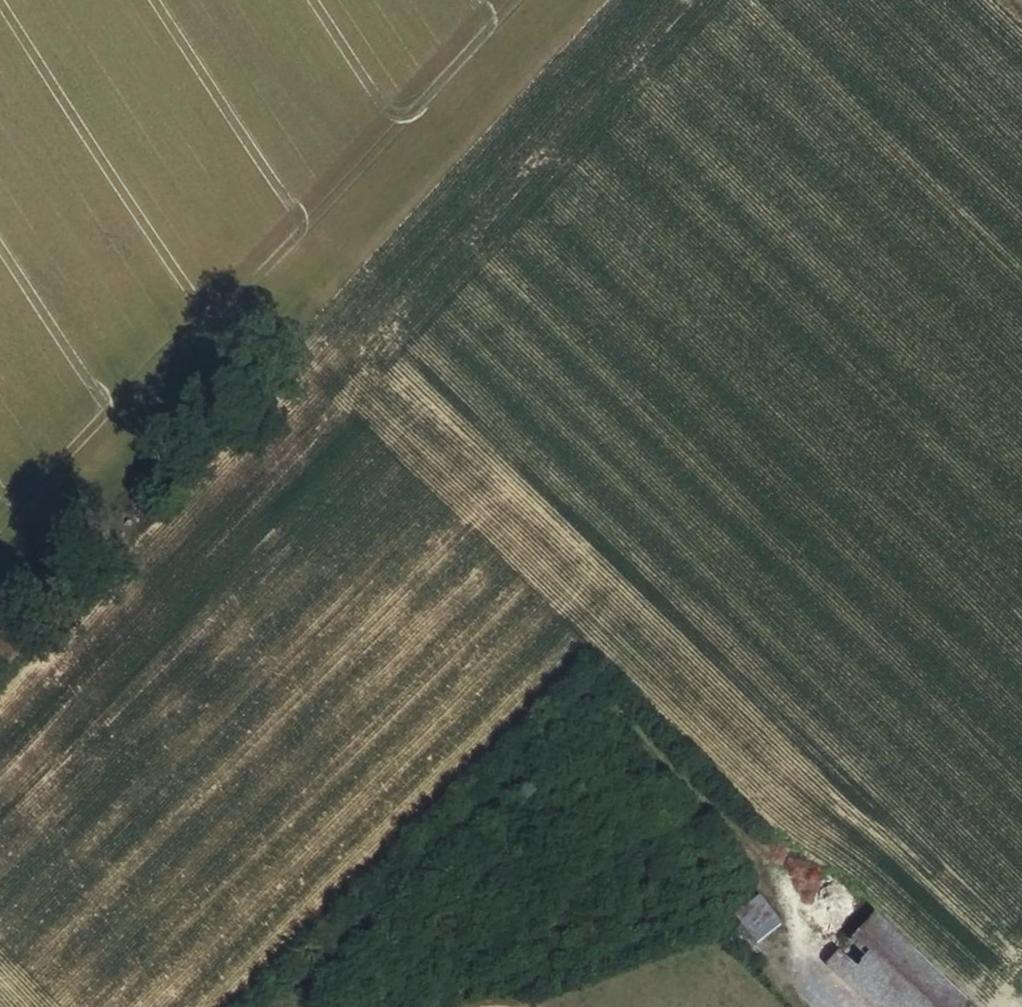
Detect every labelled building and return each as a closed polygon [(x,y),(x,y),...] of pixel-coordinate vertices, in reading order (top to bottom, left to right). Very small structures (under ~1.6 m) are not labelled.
[(869,924),(833,961),(879,1006),(953,1006),(869,924)]
